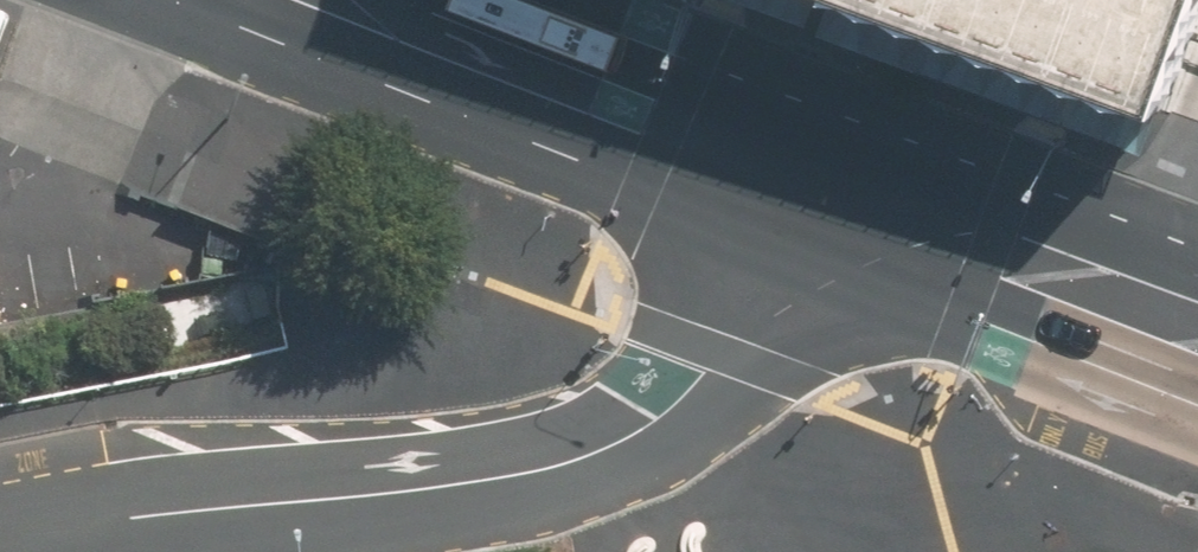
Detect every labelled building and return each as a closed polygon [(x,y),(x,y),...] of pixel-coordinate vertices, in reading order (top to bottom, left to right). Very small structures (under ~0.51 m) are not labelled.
[(1173,92),(1197,27),(1197,0),(934,0),(1173,92)]
